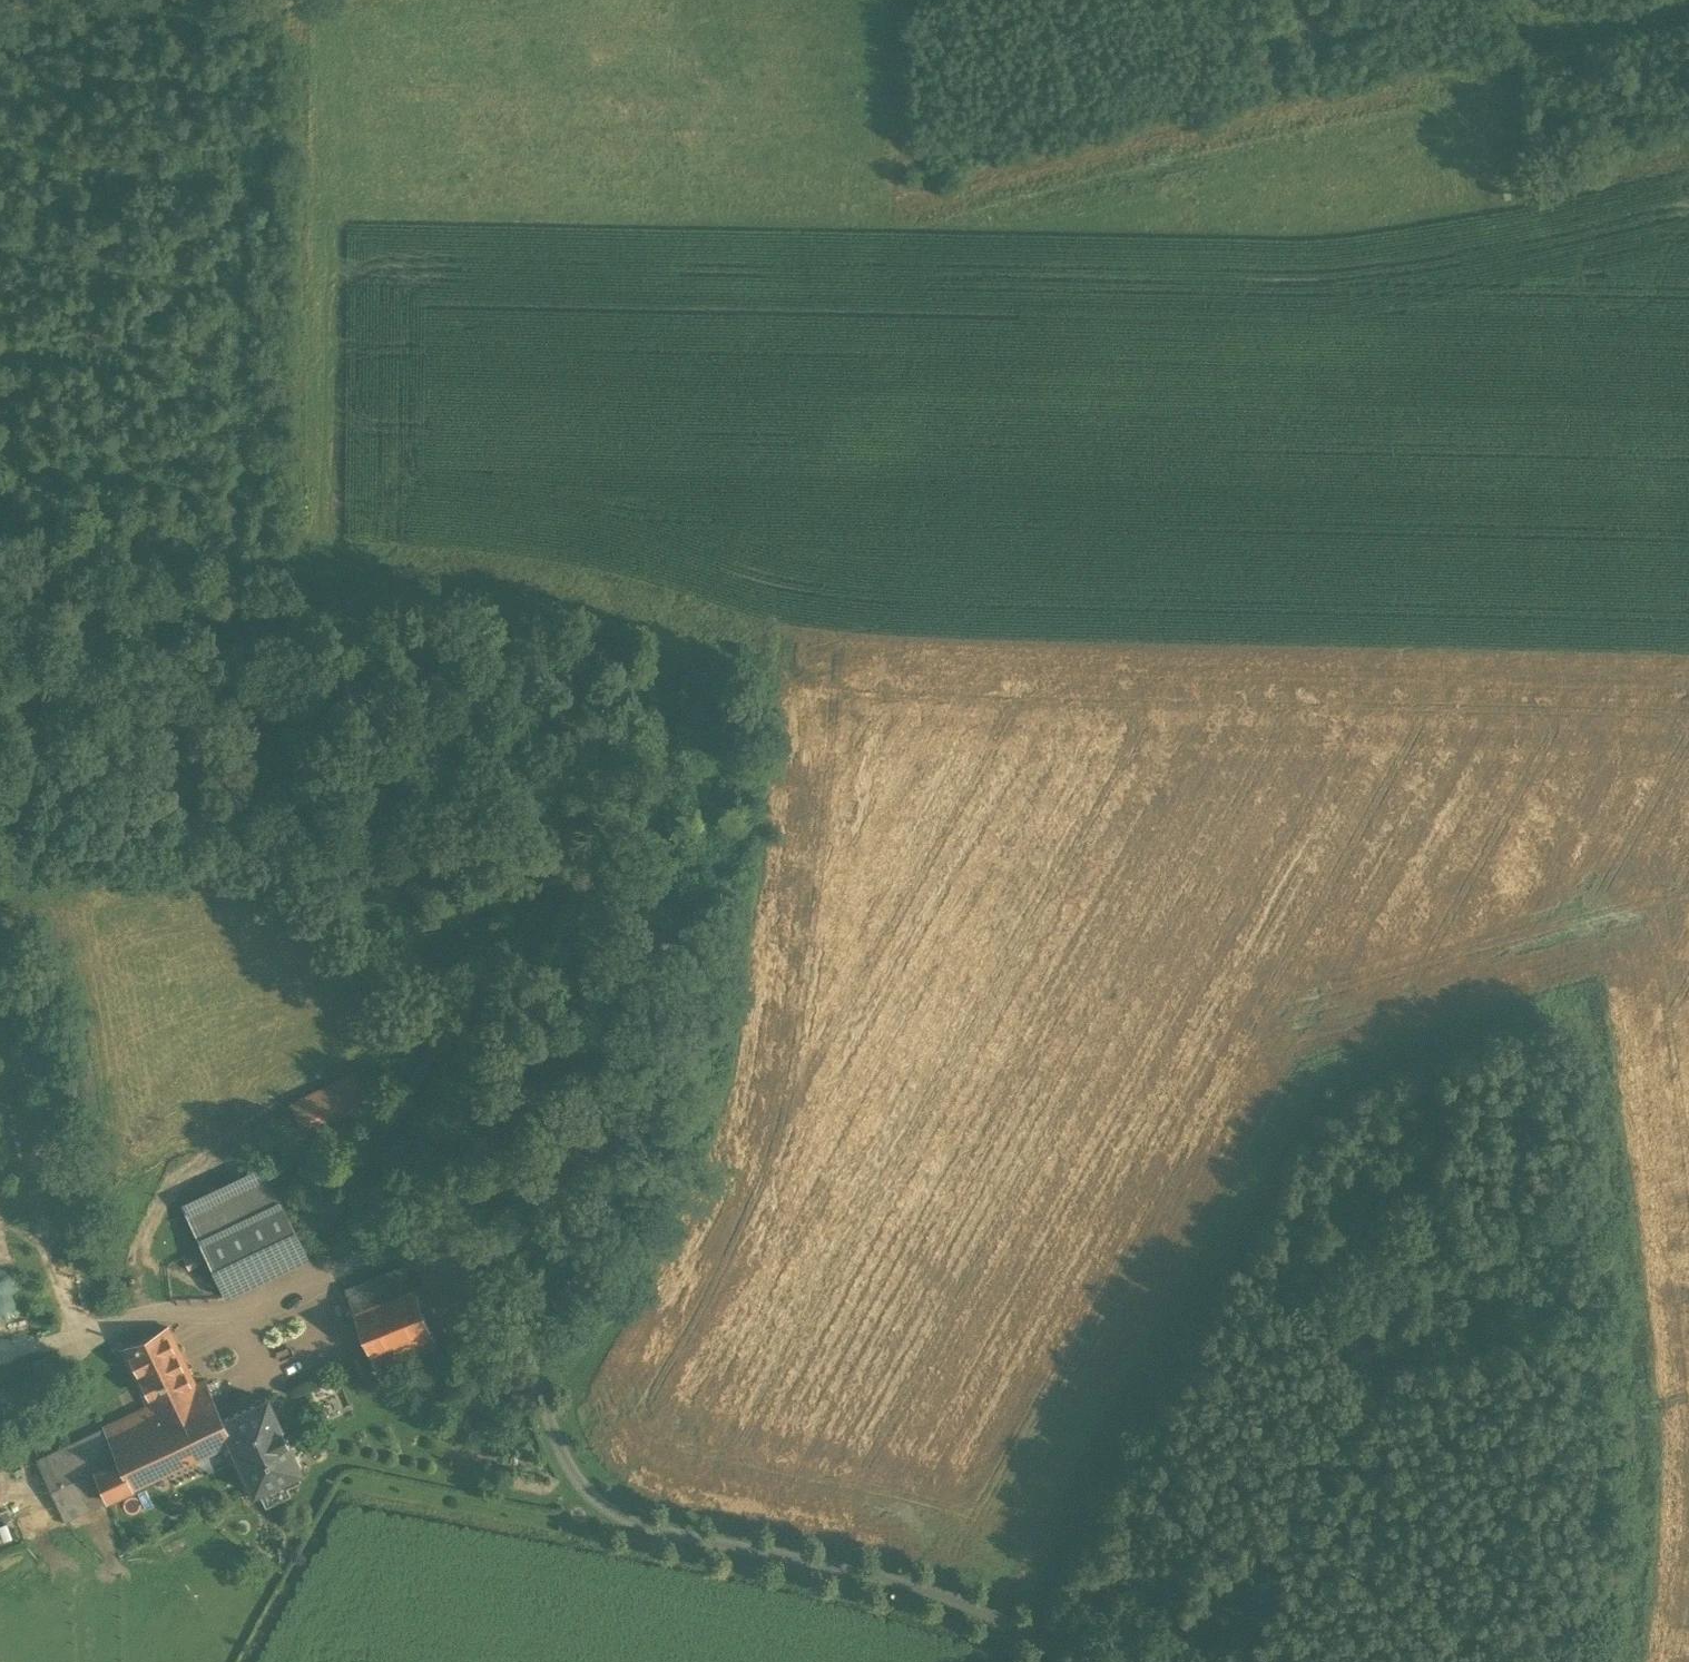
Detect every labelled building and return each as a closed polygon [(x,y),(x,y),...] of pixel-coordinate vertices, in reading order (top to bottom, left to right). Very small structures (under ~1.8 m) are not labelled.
[(354,1074),(291,1102),(303,1127),(366,1099),(354,1074)] [(181,1203),(201,1244),(282,1205),(263,1165),(181,1203)] [(282,1205),(201,1244),(225,1295),(306,1256),(282,1205)] [(434,1343),(405,1267),(346,1290),(375,1365),(434,1343)] [(149,1407),(194,1384),(166,1325),(121,1346),(149,1407)] [(40,1359),(49,1369),(63,1358),(55,1347),(40,1359)] [(230,1439),(221,1417),(205,1380),(194,1384),(149,1407),(39,1458),(66,1516),(104,1498),(222,1443),(230,1439)] [(230,1439),(222,1443),(225,1450),(234,1446),(254,1489),(300,1468),(267,1397),(221,1417),(230,1439)]
